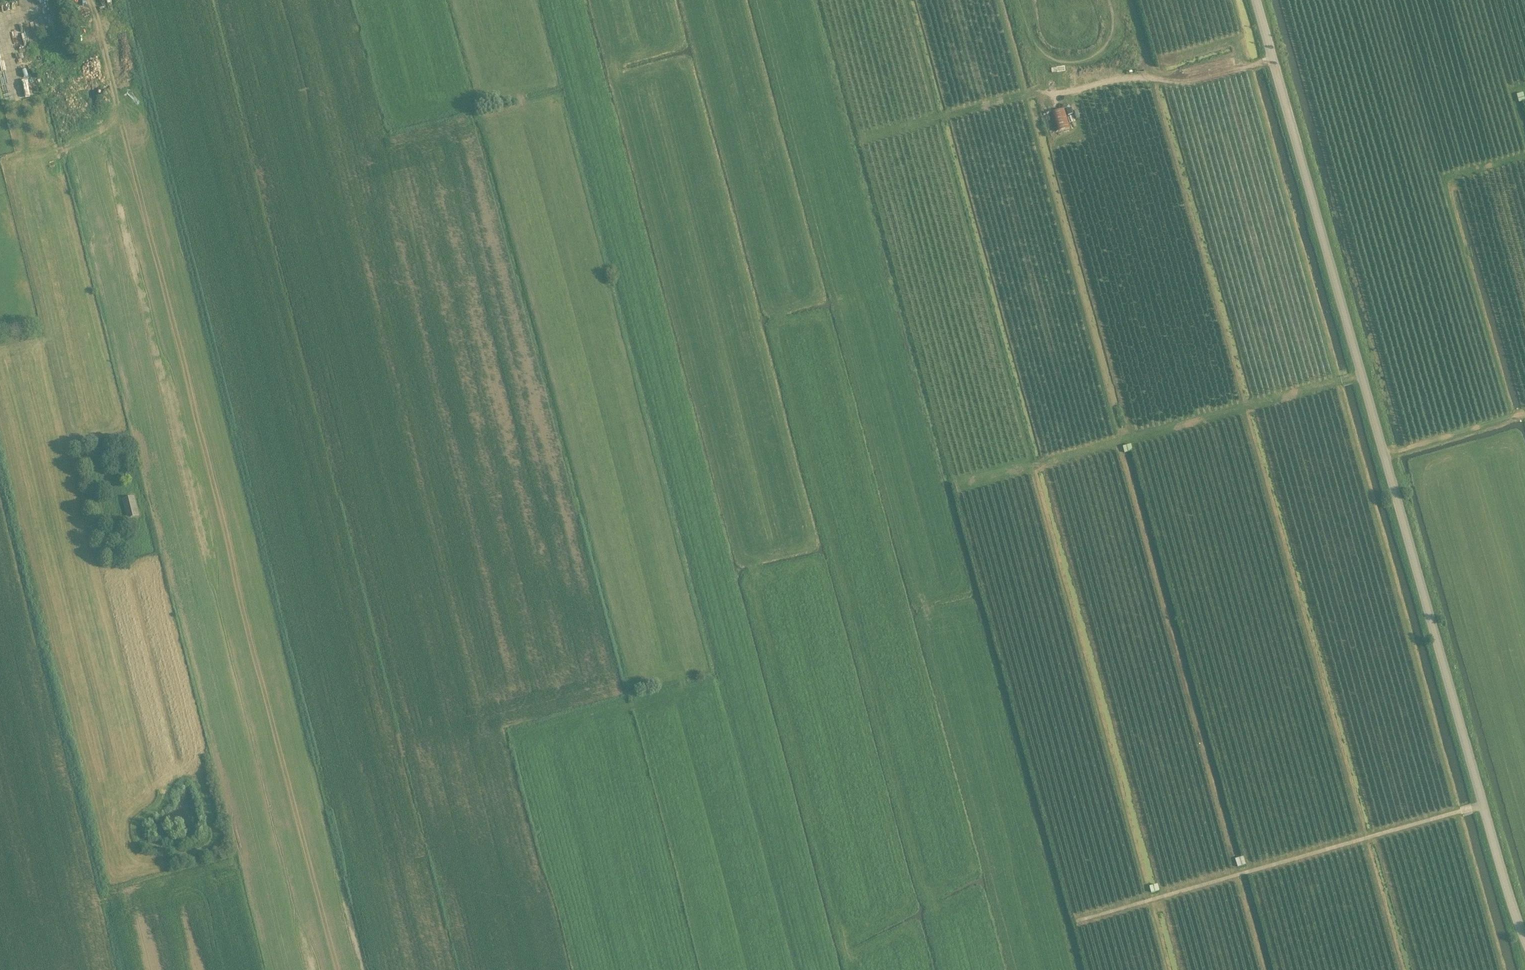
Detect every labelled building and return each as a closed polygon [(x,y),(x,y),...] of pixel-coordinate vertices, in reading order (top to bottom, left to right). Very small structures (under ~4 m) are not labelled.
[(1064,109),(1050,114),(1055,133),(1070,129),(1064,109)] [(1126,446),(1123,447),(1125,454),(1128,453),(1133,451),(1131,445),(1126,446)] [(127,519),(139,516),(134,497),(122,500),(127,519)] [(1237,859),(1235,859),(1237,868),(1242,866),(1245,865),(1243,857),(1237,859)] [(1150,887),(1149,887),(1151,893),(1159,891),(1157,885),(1156,885),(1150,887)]
